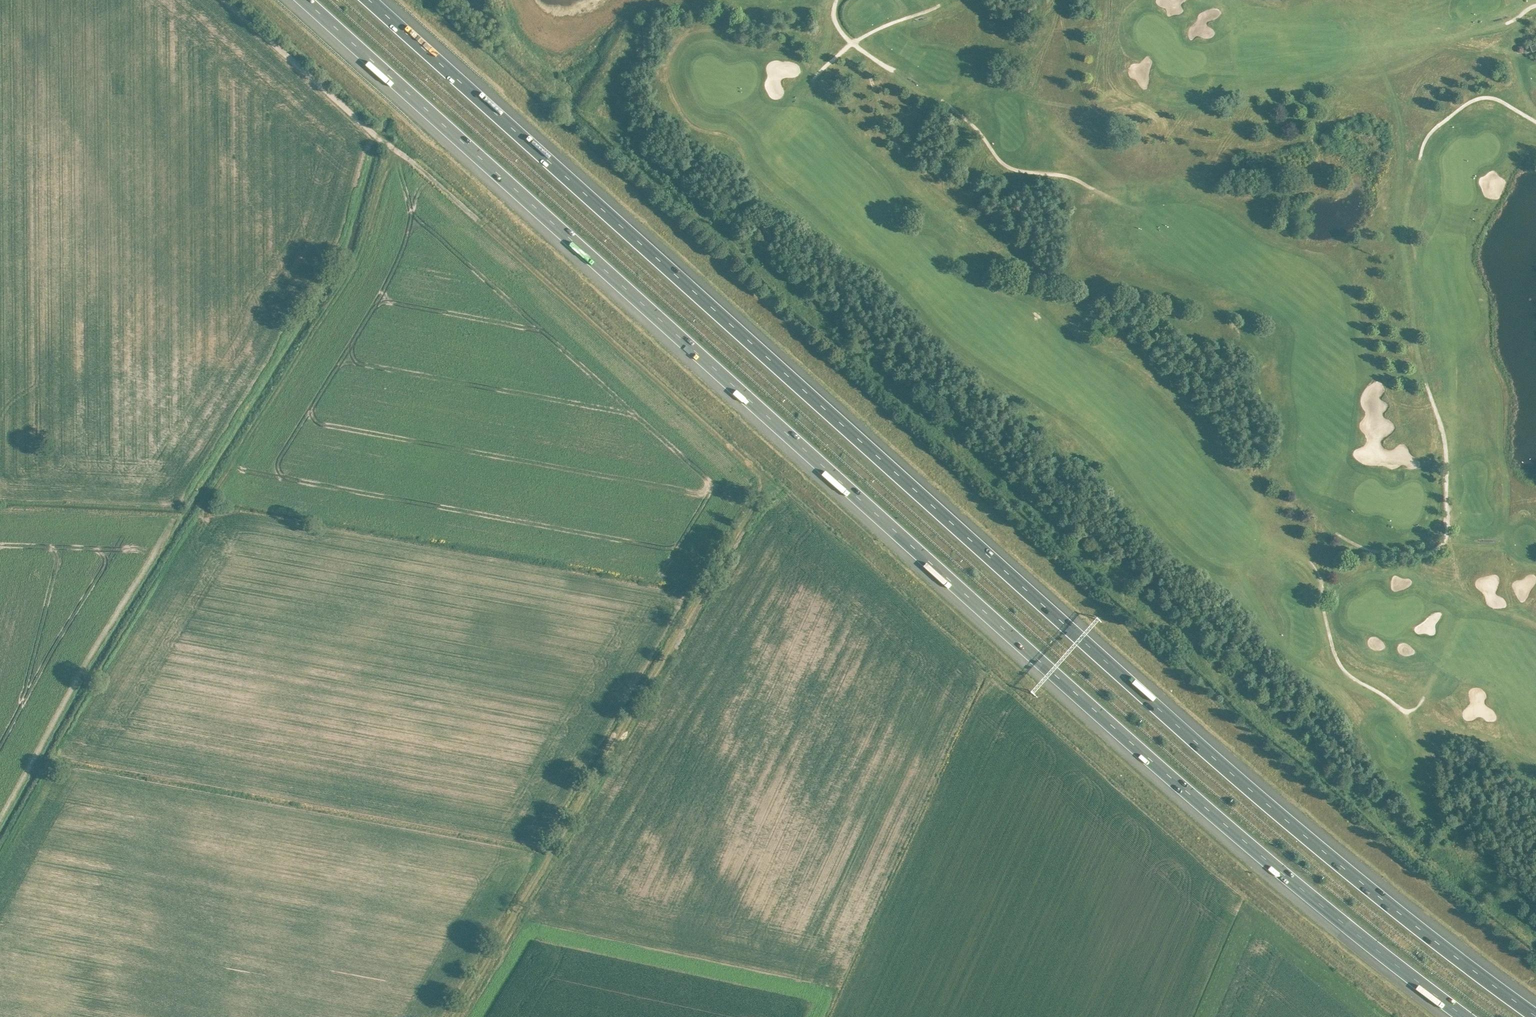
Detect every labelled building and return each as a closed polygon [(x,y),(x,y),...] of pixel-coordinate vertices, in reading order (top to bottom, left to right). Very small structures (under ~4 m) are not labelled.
[(577,249),(574,253),(596,269),(599,265),(577,249)]
